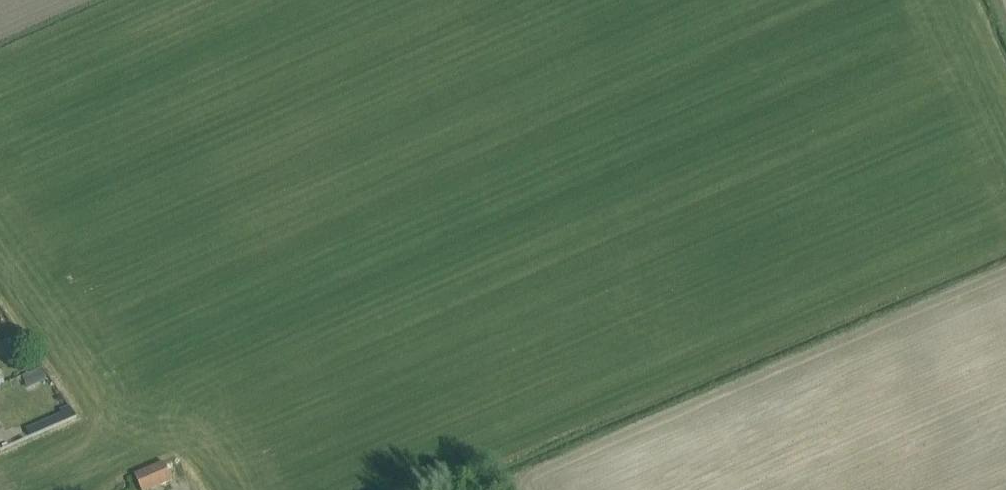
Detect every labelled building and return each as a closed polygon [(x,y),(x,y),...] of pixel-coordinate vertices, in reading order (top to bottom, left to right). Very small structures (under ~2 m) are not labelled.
[(43,367),(34,371),(40,382),(48,379),(43,367)] [(69,406),(60,410),(62,414),(65,422),(77,417),(69,406)] [(135,475),(141,489),(151,489),(172,481),(165,463),(135,475)]
